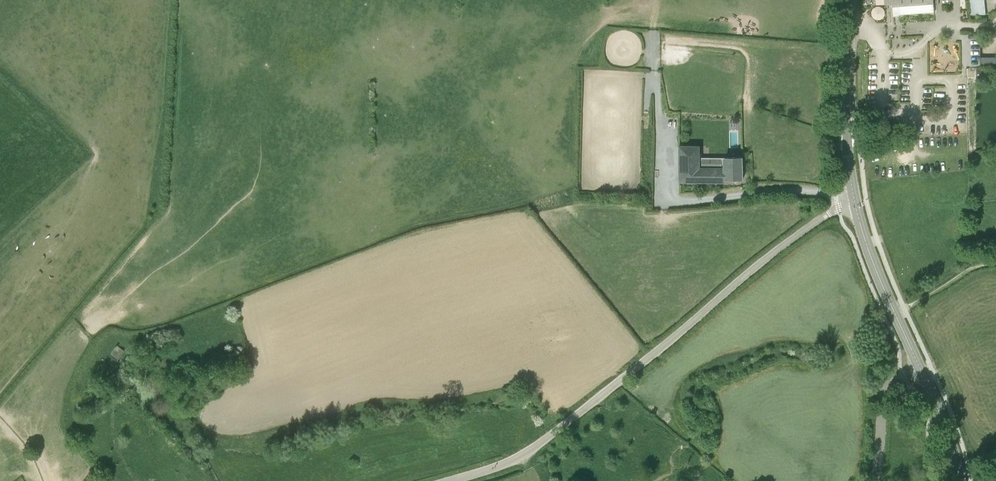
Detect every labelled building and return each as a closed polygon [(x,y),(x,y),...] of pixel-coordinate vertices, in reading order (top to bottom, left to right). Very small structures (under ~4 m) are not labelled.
[(885,4),(892,4),(892,6),(893,6),(893,16),(899,16),(899,15),(934,12),(933,0),(885,0),(885,4)] [(986,13),(986,0),(973,0),(973,13),(986,13)] [(982,65),(995,65),(995,56),(982,56),(982,65)] [(979,82),(986,82),(986,68),(976,68),(976,79),(979,79),(979,82)] [(732,157),(724,157),(724,168),(699,168),(698,147),(681,147),(680,181),(726,181),(726,180),(743,179),(742,157),(732,157)] [(109,355),(92,377),(100,383),(119,358),(124,351),(116,345),(109,355)]
